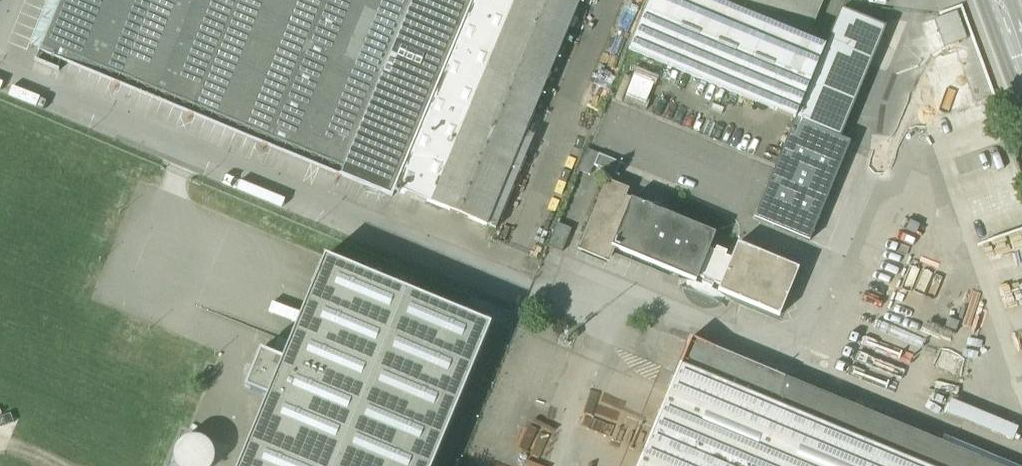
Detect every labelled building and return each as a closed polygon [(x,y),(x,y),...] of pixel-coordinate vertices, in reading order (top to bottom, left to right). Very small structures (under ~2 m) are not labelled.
[(39,52),(392,198),(396,189),(396,188),(474,0),(61,0),(39,52)] [(396,188),(413,195),(489,10),(493,0),(474,0),(396,188)] [(508,18),(489,10),(413,195),(487,226),(526,133),(535,137),(543,116),(534,113),(580,0),(516,0),(508,18)] [(489,10),(508,18),(516,0),(493,0),(489,10)] [(630,48),(795,118),(825,46),(807,38),(714,0),(650,0),(630,48)] [(807,38),(823,0),(714,0),(807,38)] [(825,46),(795,118),(840,137),(886,30),(841,11),(825,46)] [(942,17),(920,26),(951,103),(973,94),(942,17)] [(840,137),(795,118),(754,218),(810,240),(851,141),(840,137)] [(599,154),(588,150),(579,170),(591,175),(599,154)] [(626,191),(609,184),(582,249),(609,260),(614,247),(613,246),(632,198),(624,195),(626,191)] [(716,233),(632,198),(613,246),(614,247),(696,281),(698,276),(709,250),(716,233)] [(572,229),(558,223),(549,246),(563,252),(572,229)] [(739,243),(732,259),(721,285),(719,290),(780,316),(801,268),(739,243)] [(718,248),(716,253),(709,250),(698,276),(705,279),(703,284),(713,288),(715,283),(721,285),(732,259),(726,257),(728,252),(718,248)] [(489,325),(322,257),(279,360),(261,352),(246,390),(264,397),(235,465),(430,465),(489,325)] [(690,339),(638,465),(998,465),(786,379),(786,378),(690,339)] [(212,465),(213,457),(210,449),(203,443),(195,440),(187,441),(179,446),(175,453),(174,462),(175,465),(212,465)]
